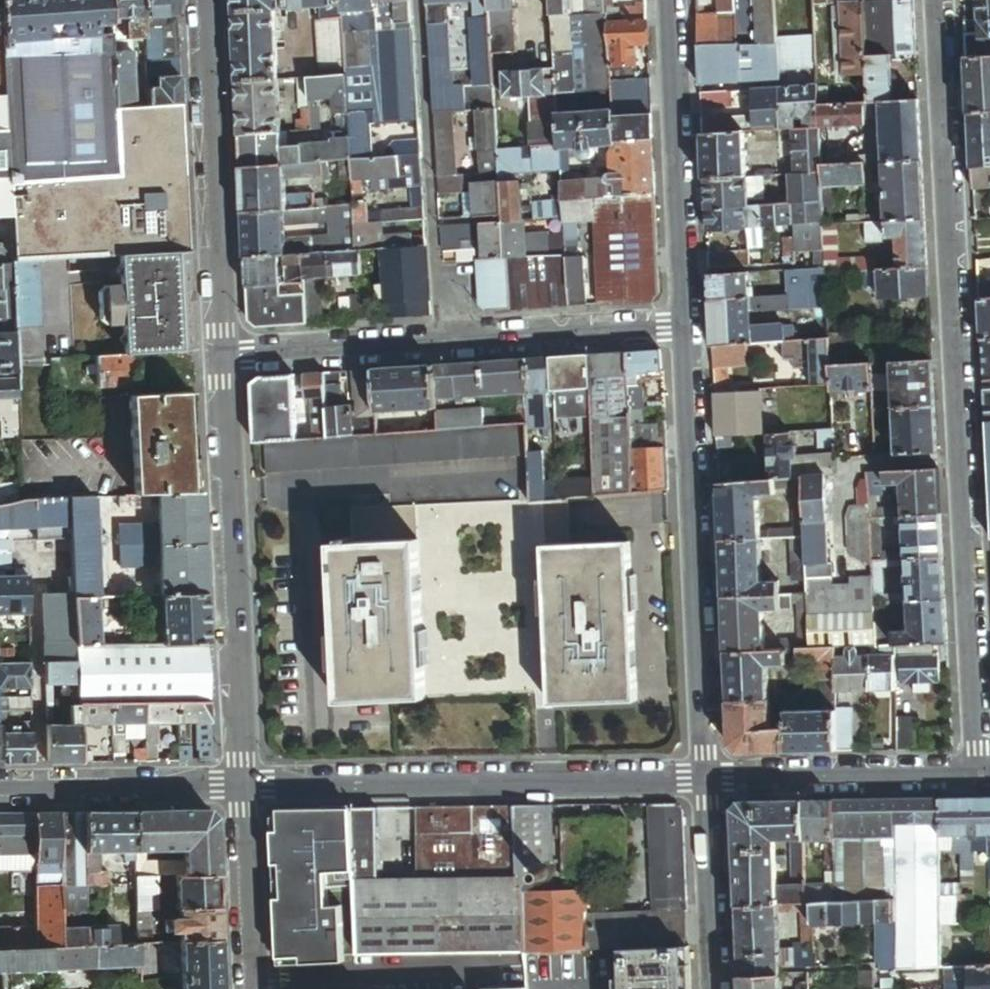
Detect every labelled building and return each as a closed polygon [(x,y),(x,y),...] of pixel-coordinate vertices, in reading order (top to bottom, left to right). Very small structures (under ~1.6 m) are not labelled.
[(112,0),(0,0),(0,2),(5,100),(10,185),(121,177),(120,159),(118,109),(113,19),(112,0)] [(145,0),(112,0),(113,19),(114,19),(130,19),(146,18),(145,0)] [(146,18),(178,16),(179,16),(178,0),(145,0),(146,18)] [(288,0),(234,0),(235,16),(277,14),(289,13),(288,0)] [(343,0),(288,0),(289,13),(322,11),(323,24),(344,23),(343,0)] [(377,0),(343,0),(344,23),(345,27),(358,26),(357,17),(359,14),(373,13),(378,13),(378,6),(377,0)] [(429,29),(447,28),(445,7),(447,7),(447,0),(427,0),(429,29)] [(447,7),(474,5),(476,40),(491,39),(488,0),(447,0),(447,7)] [(492,53),(519,51),(516,9),(514,9),(513,0),(488,0),(491,39),(492,53)] [(578,95),(573,18),(572,0),(550,0),(555,71),(555,83),(556,97),(578,95)] [(606,0),(585,0),(586,17),(607,16),(607,11),(606,0)] [(737,40),(737,25),(736,9),(735,0),(713,0),(714,15),(703,15),(695,16),(697,48),(738,46),(737,40)] [(736,9),(746,9),(745,0),(735,0),(736,9)] [(777,44),(777,34),(775,0),(756,0),(759,45),(777,44)] [(915,55),(912,0),(904,1),(882,2),(863,3),(866,58),(890,56),(915,55)] [(989,20),(989,0),(977,0),(979,21),(989,20)] [(866,58),(863,3),(861,3),(853,4),(840,4),(844,77),(867,76),(866,58)] [(411,14),(410,4),(378,6),(378,13),(378,16),(411,14)] [(492,70),(492,53),(491,39),(476,40),(474,5),(447,7),(445,7),(447,28),(429,29),(432,92),(454,90),(453,72),(492,70)] [(646,25),(645,8),(621,10),(622,27),(646,25)] [(607,27),(622,27),(621,10),(611,11),(607,11),(607,16),(607,27)] [(369,34),(379,34),(378,20),(373,20),(373,13),(359,14),(357,17),(358,26),(345,27),(345,35),(369,34)] [(279,70),(277,14),(235,16),(238,72),(279,70)] [(412,32),(411,14),(378,16),(378,20),(379,34),(412,32)] [(178,16),(146,18),(147,28),(162,27),(164,60),(180,59),(178,16)] [(610,70),(607,27),(607,16),(586,17),(573,18),(578,95),(611,94),(610,82),(610,70)] [(147,28),(146,18),(130,19),(131,23),(131,40),(147,39),(147,28)] [(989,57),(989,20),(979,21),(979,25),(980,33),(981,57),(989,57)] [(322,81),(348,79),(347,69),(345,35),(345,27),(344,23),(323,24),(317,23),(320,75),(322,75),(322,81)] [(647,49),(646,25),(622,27),(607,27),(610,70),(635,69),(634,50),(647,49)] [(162,27),(147,28),(147,39),(149,60),(164,60),(162,27)] [(418,122),(412,32),(379,34),(385,124),(418,122)] [(815,54),(814,32),(777,34),(777,44),(778,56),(815,54)] [(965,57),(981,57),(980,33),(964,34),(965,57)] [(345,35),(347,69),(371,68),(369,34),(345,35)] [(375,125),(385,124),(379,34),(369,34),(371,68),(347,69),(348,79),(350,117),(375,115),(375,125)] [(116,54),(132,53),(132,43),(125,43),(125,39),(115,40),(116,54)] [(739,65),(740,84),(779,82),(779,73),(778,56),(777,44),(759,45),(743,46),(738,46),(739,65)] [(739,65),(738,46),(697,48),(698,67),(739,65)] [(119,108),(151,106),(150,94),(142,94),(134,99),(132,53),(116,54),(119,108)] [(816,71),(815,54),(778,56),(779,73),(816,71)] [(890,56),(866,58),(867,76),(868,104),(892,103),(892,97),(890,56)] [(981,57),(965,57),(969,115),(989,113),(989,57),(981,57)] [(182,78),(181,59),(180,59),(164,60),(149,60),(150,80),(160,79),(182,78)] [(698,67),(699,87),(740,84),(739,65),(698,67)] [(635,69),(610,70),(610,82),(635,81),(635,69)] [(239,86),(280,83),(279,70),(238,72),(239,86)] [(464,90),(494,88),(492,70),(453,72),(454,90),(464,90)] [(555,83),(555,71),(543,72),(543,83),(555,83)] [(539,98),(556,97),(555,83),(543,83),(543,72),(503,74),(504,100),(539,98)] [(183,105),(182,78),(160,79),(160,88),(150,89),(150,94),(151,106),(151,107),(183,105)] [(340,118),(350,117),(348,79),(322,81),(310,82),(311,104),(314,104),(339,102),(340,118)] [(635,81),(610,82),(611,94),(613,114),(613,118),(650,116),(648,81),(635,81)] [(308,82),(299,82),(301,113),(303,113),(310,113),(308,82)] [(282,137),(280,83),(239,86),(241,139),(282,137)] [(818,130),(817,107),(815,87),(778,89),(780,132),(791,131),(794,131),(793,122),(803,122),(804,130),(818,130)] [(478,114),(495,113),(494,88),(464,90),(465,115),(478,114)] [(780,132),(778,89),(752,91),(754,119),(755,133),(780,132)] [(464,90),(454,90),(432,92),(434,117),(452,116),(465,115),(464,90)] [(736,93),(710,94),(711,110),(731,109),(730,102),(737,102),(736,93)] [(711,110),(710,94),(699,95),(700,111),(711,110)] [(558,116),(556,97),(539,98),(541,126),(558,125),(558,116)] [(11,221),(11,211),(10,185),(5,100),(0,101),(0,221),(2,221),(11,221)] [(892,103),(868,104),(864,104),(864,120),(879,119),(881,155),(882,164),(921,162),(918,102),(899,103),(892,103)] [(864,120),(864,104),(817,107),(818,130),(865,127),(864,120)] [(183,105),(151,107),(118,109),(120,159),(177,155),(185,154),(183,105)] [(299,124),(299,135),(313,134),(313,133),(312,113),(310,113),(303,113),(304,123),(299,124)] [(481,154),(498,153),(495,113),(478,114),(481,154)] [(969,115),(971,169),(989,167),(989,113),(969,115)] [(558,116),(558,125),(560,149),(560,153),(569,153),(580,152),(580,154),(580,155),(581,157),(581,158),(582,159),(583,159),(584,160),(585,161),(587,161),(588,161),(589,161),(590,161),(591,161),(592,160),(593,160),(594,159),(595,158),(595,157),(596,156),(596,155),(596,154),(596,152),(596,151),(614,149),(614,143),(613,118),(613,114),(558,116)] [(376,127),(375,125),(375,115),(350,117),(350,123),(351,143),(353,163),(371,162),(369,127),(376,127)] [(452,116),(434,117),(437,158),(455,156),(452,116)] [(651,141),(650,116),(613,118),(614,143),(651,141)] [(732,134),(744,134),(755,133),(754,119),(731,120),(732,134)] [(700,136),(732,134),(731,120),(700,122),(700,136)] [(339,143),(351,143),(350,123),(340,123),(338,124),(339,143)] [(560,149),(558,125),(541,126),(532,127),(533,151),(560,149)] [(820,167),(818,130),(804,130),(794,131),(791,131),(794,176),(820,174),(820,167)] [(746,179),(744,134),(732,134),(700,136),(703,182),(746,179)] [(243,173),(284,169),(283,152),(282,137),(241,139),(243,173)] [(654,197),(651,141),(614,143),(614,149),(615,164),(609,165),(610,177),(609,177),(608,177),(607,177),(607,178),(606,178),(606,179),(605,179),(605,180),(605,181),(605,182),(605,183),(605,184),(606,185),(606,186),(607,187),(608,187),(609,188),(610,188),(611,200),(654,197)] [(284,169),(324,166),(328,165),(339,165),(339,143),(331,144),(331,147),(289,149),(283,152),(284,169)] [(353,163),(351,143),(339,143),(339,165),(353,163)] [(420,158),(419,146),(398,147),(384,155),(384,161),(420,158)] [(560,153),(560,149),(533,151),(498,153),(500,176),(500,185),(515,184),(514,178),(510,175),(561,172),(560,153)] [(570,169),(569,153),(560,153),(561,172),(561,175),(568,174),(567,169),(570,169)] [(185,162),(185,154),(177,155),(178,163),(185,162)] [(177,155),(120,159),(121,177),(10,185),(11,211),(43,209),(187,197),(185,162),(178,163),(177,155)] [(863,165),(882,164),(881,155),(866,156),(866,158),(854,159),(855,165),(863,165)] [(371,162),(353,163),(354,180),(354,183),(361,183),(371,182),(389,181),(421,179),(420,158),(384,161),(371,162)] [(455,159),(437,161),(438,180),(457,179),(455,159)] [(924,222),(921,162),(882,164),(885,224),(924,222)] [(354,180),(353,163),(339,165),(341,180),(354,180)] [(865,187),(863,165),(855,165),(820,167),(820,174),(821,189),(832,189),(865,187)] [(325,179),(324,166),(284,169),(243,173),(245,217),(312,212),(316,212),(316,206),(315,197),(296,198),(288,202),(287,177),(296,181),(323,179),(325,179)] [(971,169),(972,190),(989,188),(989,167),(971,169)] [(821,189),(820,174),(794,176),(788,176),(789,206),(791,206),(822,204),(821,189)] [(472,187),(500,185),(500,176),(457,179),(438,180),(439,198),(464,196),(466,219),(474,219),(472,187)] [(761,178),(746,179),(747,202),(763,202),(761,178)] [(747,202),(746,179),(703,182),(704,211),(745,208),(748,208),(747,202)] [(389,181),(371,182),(371,192),(390,191),(389,181)] [(371,182),(361,183),(362,191),(363,193),(371,192),(371,182)] [(355,209),(356,215),(364,215),(362,191),(361,183),(354,183),(354,191),(355,209)] [(594,202),(611,200),(610,188),(609,188),(608,187),(607,187),(606,186),(606,185),(605,184),(605,183),(562,186),(563,204),(594,202)] [(524,217),(521,188),(517,184),(515,184),(500,185),(502,219),(524,217)] [(502,219),(500,185),(472,187),(474,219),(474,221),(502,219)] [(832,189),(821,189),(822,204),(822,210),(833,209),(832,189)] [(341,210),(355,209),(354,191),(327,193),(333,204),(333,210),(341,210)] [(188,207),(187,197),(43,209),(43,219),(188,207)] [(659,303),(654,197),(611,200),(594,202),(595,223),(600,307),(659,303)] [(595,223),(594,202),(563,204),(563,208),(564,220),(564,225),(576,225),(595,223)] [(824,250),(823,227),(822,210),(822,204),(791,206),(792,227),(792,239),(793,251),(824,250)] [(792,227),(791,206),(789,206),(761,208),(762,228),(792,227)] [(43,209),(11,211),(11,221),(13,243),(189,230),(188,207),(43,219),(43,209)] [(564,220),(563,208),(533,211),(534,222),(564,220)] [(746,229),(745,208),(704,211),(706,232),(746,229)] [(762,228),(761,208),(748,208),(745,208),(746,229),(762,228)] [(358,254),(356,228),(356,215),(355,209),(341,210),(343,255),(358,254)] [(422,211),(382,213),(383,224),(422,221),(422,211)] [(312,227),(312,212),(245,217),(247,262),(280,260),(287,259),(286,248),(286,229),(312,227)] [(316,212),(312,212),(312,227),(321,227),(320,212),(316,212)] [(356,228),(383,226),(383,224),(382,213),(364,215),(356,215),(356,228)] [(867,225),(876,224),(876,217),(866,217),(867,225)] [(13,243),(11,221),(2,221),(3,245),(4,267),(14,266),(13,243)] [(927,269),(924,222),(885,224),(876,224),(867,225),(868,245),(895,243),(897,270),(927,269)] [(425,229),(424,223),(399,225),(399,231),(425,229)] [(526,240),(524,224),(503,225),(505,262),(511,262),(527,261),(526,240)] [(505,262),(503,225),(482,227),(483,244),(484,264),(505,262)] [(576,225),(564,225),(566,242),(567,258),(578,257),(576,225)] [(384,239),(383,226),(356,228),(358,254),(360,254),(380,253),(385,252),(384,239)] [(838,266),(836,227),(823,227),(824,250),(825,271),(825,274),(838,273),(838,266)] [(477,243),(476,228),(461,229),(462,244),(477,243)] [(762,228),(746,229),(747,250),(763,250),(762,228)] [(462,244),(461,229),(441,230),(443,255),(462,254),(462,244)] [(190,254),(189,230),(13,243),(14,266),(40,264),(70,262),(121,258),(190,254)] [(426,249),(425,238),(409,239),(409,237),(384,239),(385,252),(426,249)] [(527,261),(567,258),(566,242),(550,243),(549,238),(526,240),(527,261)] [(784,255),(793,254),(793,251),(792,239),(783,240),(784,255)] [(480,253),(480,244),(477,244),(477,243),(462,244),(462,254),(480,253)] [(303,258),(307,258),(306,248),(306,246),(286,248),(287,259),(303,258)] [(306,248),(307,258),(320,257),(319,247),(306,248)] [(426,250),(426,249),(385,252),(380,253),(385,322),(425,320),(427,315),(430,315),(426,250)] [(190,254),(121,258),(121,283),(122,288),(105,289),(100,294),(101,323),(107,327),(123,326),(124,357),(137,356),(194,352),(191,280),(190,254)] [(360,254),(358,254),(343,255),(328,257),(330,281),(362,278),(360,254)] [(739,269),(748,268),(748,266),(748,261),(747,254),(734,255),(734,262),(739,262),(739,269)] [(784,266),(794,265),(793,254),(784,255),(784,266)] [(707,270),(739,269),(739,262),(734,262),(734,255),(706,256),(707,270)] [(330,281),(328,257),(320,257),(307,258),(303,258),(304,282),(316,282),(317,298),(331,297),(330,281)] [(567,258),(567,260),(569,288),(585,287),(583,257),(578,257),(567,258)] [(304,282),(303,258),(287,259),(288,278),(288,287),(304,286),(304,282)] [(862,272),(877,271),(876,259),(842,260),(842,266),(843,273),(862,272)] [(281,279),(280,260),(247,262),(249,290),(279,288),(282,288),(281,279)] [(514,312),(570,308),(569,288),(567,260),(510,264),(514,312)] [(70,262),(40,264),(43,330),(17,332),(17,334),(19,365),(55,362),(71,361),(98,359),(95,288),(72,289),(70,262)] [(510,264),(511,262),(505,262),(484,264),(481,264),(478,264),(480,308),(488,314),(514,312),(510,264)] [(40,264),(14,266),(17,332),(43,330),(40,264)] [(14,266),(4,267),(0,267),(0,335),(17,334),(17,332),(14,266)] [(928,298),(927,269),(897,270),(877,271),(878,290),(878,300),(928,298)] [(825,274),(825,271),(804,272),(805,294),(825,293),(826,293),(825,274)] [(877,271),(862,272),(863,290),(878,290),(877,271)] [(805,294),(804,272),(786,273),(787,284),(787,295),(805,294)] [(787,284),(786,273),(768,274),(768,282),(775,281),(775,285),(787,284)] [(749,300),(748,275),(707,277),(708,302),(749,300)] [(775,285),(776,298),(787,298),(787,295),(787,284),(775,285)] [(570,308),(586,307),(585,287),(569,288),(570,308)] [(989,299),(989,287),(978,288),(979,301),(989,299)] [(279,299),(279,288),(249,290),(250,326),(255,331),(286,329),(285,298),(279,299)] [(776,298),(749,300),(750,313),(825,309),(825,293),(805,294),(787,295),(787,298),(776,298)] [(286,329),(307,327),(305,303),(305,297),(285,298),(286,329)] [(364,311),(363,298),(350,299),(351,312),(364,311)] [(979,301),(980,340),(989,339),(989,299),(979,301)] [(747,346),(752,346),(751,333),(746,328),(746,317),(750,313),(749,300),(708,302),(710,348),(747,346)] [(307,327),(319,326),(317,302),(305,303),(307,327)] [(352,324),(365,323),(364,311),(351,312),(352,324)] [(766,345),(784,343),(783,326),(751,329),(751,333),(752,346),(766,345)] [(19,365),(17,334),(0,335),(0,375),(19,374),(19,365)] [(980,340),(983,381),(989,380),(989,339),(980,340)] [(830,386),(829,367),(828,341),(810,342),(811,371),(811,388),(830,386)] [(793,372),(811,371),(810,342),(786,343),(787,352),(783,353),(783,364),(793,363),(793,372)] [(752,346),(747,346),(747,357),(767,356),(766,345),(752,346)] [(747,357),(747,346),(710,348),(712,369),(725,369),(748,367),(747,357)] [(658,353),(625,355),(627,377),(647,375),(660,375),(658,353)] [(863,364),(863,353),(830,355),(831,366),(863,364)] [(627,377),(625,355),(588,358),(590,392),(591,404),(628,401),(627,386),(627,377)] [(138,384),(137,356),(124,357),(100,359),(101,387),(138,384)] [(590,392),(588,358),(550,360),(552,393),(590,392)] [(552,393),(550,360),(527,362),(529,395),(544,395),(552,393)] [(529,395),(527,362),(434,368),(437,403),(449,402),(455,401),(461,401),(475,400),(517,397),(527,396),(529,396),(529,395)] [(934,408),(932,362),(890,364),(893,411),(934,408)] [(871,384),(870,365),(829,367),(830,386),(831,395),(872,392),(871,384)] [(879,384),(878,365),(870,365),(871,384),(879,384)] [(437,403),(434,368),(374,373),(377,417),(437,412),(437,403)] [(725,369),(712,369),(713,385),(726,385),(725,369)] [(377,417),(374,373),(354,374),(356,402),(358,401),(360,424),(377,423),(377,417)] [(343,390),(342,375),(325,376),(327,406),(335,406),(334,384),(338,384),(338,390),(343,390)] [(647,375),(627,377),(627,386),(637,385),(643,381),(647,381),(647,375)] [(327,406),(325,376),(306,377),(308,403),(313,403),(316,442),(329,441),(327,411),(327,406)] [(255,446),(264,446),(299,443),(294,378),(258,381),(253,386),(255,446)] [(20,400),(19,380),(0,381),(0,417),(5,416),(5,424),(9,424),(10,439),(22,439),(20,400)] [(628,411),(642,410),(641,390),(637,385),(627,386),(628,401),(628,411)] [(761,438),(759,391),(713,395),(715,441),(730,440),(761,438)] [(590,392),(552,393),(553,408),(591,406),(591,404),(590,392)] [(552,393),(544,395),(545,412),(553,411),(553,408),(552,393)] [(201,496),(197,394),(131,397),(135,499),(161,497),(201,496)] [(528,427),(528,432),(540,431),(546,431),(545,412),(544,395),(529,395),(529,396),(527,396),(527,409),(528,427)] [(527,409),(527,396),(517,397),(518,410),(527,409)] [(873,412),(885,411),(885,402),(882,400),(872,400),(873,412)] [(629,429),(628,411),(628,401),(591,404),(591,406),(594,499),(632,495),(630,452),(629,429)] [(437,403),(437,412),(444,412),(443,409),(449,409),(449,402),(437,403)] [(937,455),(934,408),(893,411),(895,457),(937,455)] [(329,441),(354,440),(352,409),(327,411),(329,441)] [(518,410),(510,410),(512,429),(528,427),(527,409),(518,410)] [(643,429),(642,410),(628,411),(629,429),(643,429)] [(483,413),(437,416),(438,422),(438,434),(495,430),(494,419),(484,419),(483,413)] [(417,435),(438,434),(438,422),(416,423),(417,435)] [(266,476),(530,458),(530,452),(528,432),(528,427),(512,429),(495,430),(438,434),(417,435),(378,438),(361,439),(354,440),(329,441),(316,442),(299,443),(264,446),(266,476)] [(643,429),(629,429),(630,452),(665,450),(664,427),(643,429)] [(788,448),(788,435),(766,437),(770,482),(773,482),(790,480),(789,460),(793,459),(793,457),(793,448),(788,448)] [(730,440),(715,441),(715,452),(730,450),(730,440)] [(883,445),(874,446),(875,459),(888,458),(887,448),(883,445)] [(665,450),(630,452),(632,495),(667,491),(665,450)] [(532,506),(557,503),(557,483),(543,483),(542,452),(530,452),(530,458),(532,499),(532,506)] [(832,454),(793,457),(793,459),(794,463),(832,461),(832,454)] [(834,476),(833,461),(832,461),(794,463),(793,459),(789,460),(790,480),(801,479),(823,477),(828,477),(834,476)] [(940,517),(938,470),(885,474),(885,483),(885,488),(900,488),(903,491),(902,492),(903,514),(903,519),(940,517)] [(885,483),(885,474),(866,475),(867,490),(868,511),(877,511),(876,484),(885,483)] [(823,482),(823,477),(801,479),(803,525),(825,524),(823,482)] [(803,525),(801,479),(790,480),(773,482),(774,491),(790,490),(792,530),(768,531),(768,533),(760,534),(760,541),(804,539),(803,525)] [(774,491),(773,482),(770,482),(717,487),(719,543),(760,541),(760,534),(759,517),(758,515),(755,513),(757,511),(758,506),(757,503),(755,501),(754,501),(757,497),(760,498),(774,497),(774,491)] [(25,490),(0,495),(0,507),(26,502),(25,490)] [(871,563),(869,521),(868,511),(867,490),(858,491),(858,507),(853,508),(847,519),(848,554),(871,566),(871,563)] [(204,545),(201,496),(161,497),(161,505),(162,527),(162,547),(204,545)] [(161,497),(135,499),(124,499),(125,511),(151,510),(151,505),(161,505),(161,497)] [(73,522),(72,500),(37,502),(37,523),(73,522)] [(97,550),(95,500),(72,500),(73,522),(74,551),(97,550)] [(26,502),(0,507),(0,531),(37,530),(37,523),(37,502),(26,502)] [(869,521),(903,519),(903,514),(887,515),(886,510),(877,511),(868,511),(869,521)] [(942,559),(940,517),(903,519),(904,526),(905,556),(906,561),(942,559)] [(904,526),(903,519),(869,521),(871,563),(906,561),(905,556),(896,556),(896,554),(880,555),(879,529),(895,528),(895,526),(904,526)] [(804,539),(806,580),(830,579),(830,564),(827,564),(825,524),(803,525),(804,539)] [(120,529),(121,549),(157,547),(162,547),(162,527),(120,529)] [(340,702),(426,698),(419,539),(351,542),(351,537),(340,538),(341,543),(332,543),(336,634),(338,668),(340,702)] [(761,565),(760,541),(719,543),(722,599),(779,596),(778,582),(764,583),(761,584),(758,581),(760,579),(761,576),(760,572),(757,570),(760,567),(761,565)] [(630,543),(570,545),(544,546),(552,693),(552,705),(638,701),(634,610),(632,575),(630,543)] [(13,545),(8,545),(8,579),(30,578),(30,575),(13,575),(13,545)] [(206,595),(204,545),(162,547),(163,567),(163,585),(164,597),(206,595)] [(157,547),(121,549),(122,568),(157,567),(157,547)] [(99,583),(97,550),(74,551),(76,596),(76,600),(99,599),(99,583)] [(945,601),(942,559),(906,561),(906,568),(908,598),(908,603),(945,601)] [(906,561),(871,563),(871,566),(872,577),(873,605),(908,603),(908,598),(898,598),(898,596),(882,597),(881,571),(897,570),(897,568),(906,568),(906,561)] [(873,605),(872,577),(830,579),(806,580),(807,595),(808,619),(874,616),(873,605)] [(31,578),(30,578),(8,579),(0,579),(0,615),(32,615),(31,578)] [(99,583),(99,599),(160,597),(164,597),(163,585),(153,586),(153,582),(99,583)] [(208,644),(206,595),(164,597),(160,597),(160,635),(161,646),(208,645),(208,644)] [(799,651),(810,650),(808,619),(807,595),(779,596),(780,606),(796,606),(798,640),(781,641),(782,646),(764,646),(765,652),(785,651),(799,651)] [(76,600),(76,596),(45,597),(46,643),(65,643),(65,629),(77,629),(76,600)] [(780,606),(779,596),(722,599),(725,654),(765,652),(764,646),(764,630),(763,627),(762,626),(761,625),(763,623),(763,619),(762,616),(760,614),(763,610),(766,612),(780,611),(780,606)] [(101,640),(99,599),(76,600),(77,629),(78,642),(78,648),(101,648),(101,640)] [(947,643),(945,601),(908,603),(908,613),(908,626),(911,628),(908,632),(893,633),(893,638),(894,646),(901,646),(915,645),(934,644),(947,643)] [(908,603),(873,605),(874,616),(875,647),(894,646),(893,638),(884,638),(884,633),(883,614),(908,613),(908,603)] [(875,647),(874,616),(808,619),(810,650),(834,649),(849,648),(853,648),(870,647),(875,647)] [(101,640),(101,648),(143,647),(142,631),(115,632),(101,640)] [(65,643),(46,643),(47,665),(79,664),(78,648),(78,642),(65,643)] [(934,644),(915,645),(915,656),(938,655),(938,649),(935,649),(934,644)] [(211,704),(208,645),(161,646),(146,647),(143,647),(101,648),(78,648),(79,664),(80,686),(81,706),(113,706),(146,705),(178,704),(211,704)] [(894,646),(875,647),(870,647),(870,657),(894,656),(894,650),(894,646)] [(853,648),(849,648),(849,649),(846,652),(845,654),(845,657),(835,657),(835,680),(835,693),(870,691),(870,657),(859,657),(858,652),(855,650),(854,649),(853,648)] [(835,657),(834,649),(810,650),(799,651),(799,664),(799,666),(815,666),(824,666),(825,681),(835,680),(835,657)] [(785,651),(765,652),(725,654),(727,703),(767,701),(766,665),(771,667),(786,666),(786,664),(785,651)] [(799,664),(799,651),(785,651),(786,664),(799,664)] [(0,654),(0,666),(12,666),(12,658),(12,654),(0,654)] [(939,683),(938,655),(915,656),(902,656),(903,685),(913,684),(928,684),(939,683)] [(895,691),(894,656),(870,657),(870,691),(895,691)] [(47,665),(47,687),(80,686),(79,664),(47,665)] [(33,690),(32,666),(28,666),(12,666),(0,666),(0,690),(33,690)] [(816,681),(825,681),(824,666),(815,666),(816,681)] [(779,690),(784,695),(799,681),(794,676),(779,690)] [(816,711),(836,711),(835,693),(835,680),(825,681),(816,681),(816,711)] [(928,684),(913,684),(913,694),(928,693),(928,684)] [(47,694),(48,706),(56,706),(55,694),(47,694)] [(787,753),(786,728),(777,728),(770,728),(770,722),(770,701),(767,701),(727,703),(729,745),(737,754),(787,753)] [(178,725),(178,704),(146,705),(146,725),(157,725),(178,725)] [(212,724),(211,704),(178,704),(178,725),(191,724),(212,724)] [(146,725),(146,705),(113,706),(114,726),(125,726),(137,725),(146,725)] [(81,727),(81,706),(71,706),(72,728),(81,727)] [(113,706),(81,706),(81,727),(114,726),(113,706)] [(836,752),(850,752),(850,707),(837,708),(837,717),(836,717),(836,752)] [(787,753),(836,752),(836,717),(836,711),(816,711),(786,712),(786,722),(786,728),(787,753)] [(33,720),(33,712),(0,713),(0,737),(8,737),(8,721),(33,720)] [(896,718),(896,751),(916,751),(915,718),(896,718)] [(179,763),(192,763),(191,724),(178,725),(179,754),(179,763)] [(147,763),(146,725),(137,725),(138,745),(135,745),(135,764),(147,763)] [(147,763),(160,763),(157,752),(157,725),(146,725),(147,763)] [(125,726),(114,726),(115,763),(126,764),(125,726)] [(72,728),(48,729),(49,765),(83,764),(82,746),(81,727),(72,728)] [(34,765),(34,736),(14,737),(8,737),(0,737),(0,765),(34,765)] [(940,800),(941,823),(941,836),(956,836),(972,836),(989,836),(989,853),(989,858),(989,799),(940,800)] [(941,823),(940,800),(895,801),(895,823),(941,823)] [(895,823),(895,801),(834,802),(835,842),(835,852),(835,870),(836,885),(836,893),(836,903),(845,902),(862,902),(879,901),(895,900),(895,823)] [(804,840),(803,802),(741,803),(732,811),(734,853),(775,851),(775,840),(793,840),(804,840)] [(835,842),(834,802),(803,802),(804,840),(804,842),(835,842)] [(675,804),(649,805),(654,918),(687,917),(682,811),(675,804)] [(551,806),(516,807),(517,864),(540,864),(553,863),(551,806)] [(517,864),(516,807),(417,809),(418,882),(440,882),(517,880),(517,864)] [(377,827),(377,809),(352,810),(353,827),(377,827)] [(353,827),(352,810),(280,811),(273,818),(275,869),(355,864),(353,827)] [(210,813),(135,814),(136,854),(147,854),(186,853),(186,868),(187,878),(219,877),(217,819),(210,813)] [(136,854),(135,814),(85,815),(86,855),(101,855),(126,855),(135,855),(136,855),(136,854)] [(86,855),(85,815),(60,816),(61,854),(62,908),(79,907),(79,888),(86,887),(86,855)] [(35,816),(0,817),(0,856),(27,855),(36,855),(35,816)] [(61,854),(60,816),(35,816),(36,855),(61,854)] [(624,819),(561,820),(562,873),(625,872),(624,819)] [(895,970),(945,968),(944,926),(943,913),(942,884),(942,851),(941,836),(941,823),(895,823),(895,900),(895,924),(895,970)] [(355,864),(356,883),(379,882),(377,827),(353,827),(355,864)] [(956,836),(941,836),(942,851),(956,852),(956,836)] [(973,853),(972,836),(956,836),(956,852),(956,854),(964,854),(973,854),(973,853)] [(989,836),(972,836),(973,853),(989,853),(989,836)] [(804,840),(793,840),(794,878),(805,878),(804,842),(804,840)] [(737,907),(778,905),(777,887),(776,876),(776,869),(775,851),(734,853),(737,907)] [(828,871),(835,870),(835,852),(827,852),(828,871)] [(37,951),(53,950),(62,950),(62,929),(62,908),(61,854),(36,855),(37,898),(37,928),(37,951)] [(137,880),(178,878),(187,878),(186,868),(169,869),(168,872),(147,872),(147,854),(136,854),(136,855),(137,880)] [(976,854),(973,854),(964,854),(965,870),(976,870),(976,854)] [(0,856),(0,871),(28,871),(27,855),(0,856)] [(37,898),(36,855),(27,855),(28,871),(28,877),(21,878),(22,898),(29,898),(37,898)] [(101,855),(86,855),(86,887),(86,889),(108,889),(108,875),(101,875),(101,855)] [(135,865),(135,855),(126,855),(126,865),(135,865)] [(360,951),(359,932),(356,883),(355,864),(275,869),(280,956),(360,951)] [(538,864),(540,864),(517,864),(517,880),(518,888),(521,888),(522,891),(531,891),(531,876),(531,872),(532,869),(535,866),(538,864)] [(545,864),(540,864),(538,864),(535,866),(532,869),(531,872),(531,876),(534,881),(538,883),(543,883),(547,881),(550,877),(550,872),(548,868),(545,864)] [(977,887),(976,870),(965,870),(965,884),(965,887),(977,887)] [(220,908),(219,877),(187,878),(178,878),(178,911),(181,911),(220,908)] [(120,888),(136,887),(135,878),(115,878),(115,888),(120,888)] [(178,911),(178,878),(137,880),(137,914),(166,912),(178,911)] [(521,912),(522,912),(522,891),(521,888),(518,888),(517,880),(440,882),(442,952),(523,950),(521,912)] [(362,953),(442,952),(440,882),(418,882),(379,882),(356,883),(359,932),(360,931),(362,953)] [(965,887),(965,884),(942,884),(943,913),(960,913),(959,901),(966,901),(965,887)] [(836,893),(836,885),(813,886),(813,894),(836,893)] [(778,905),(806,904),(805,886),(777,887),(778,905)] [(828,903),(836,903),(836,893),(813,894),(813,886),(805,886),(806,904),(813,904),(828,903)] [(86,889),(86,887),(79,888),(79,907),(87,907),(86,889)] [(522,912),(523,922),(586,920),(585,889),(531,891),(522,891),(522,912)] [(0,899),(0,917),(17,917),(16,898),(0,899)] [(37,928),(37,898),(29,898),(29,920),(31,928),(37,928)] [(884,924),(895,924),(895,900),(879,901),(879,924),(884,924)] [(879,924),(879,901),(862,902),(862,925),(879,924)] [(959,901),(960,913),(977,912),(977,901),(966,901),(959,901)] [(847,926),(845,902),(836,903),(828,903),(829,927),(847,926)] [(862,925),(862,902),(845,902),(847,926),(862,925)] [(829,927),(828,903),(813,904),(813,927),(829,927)] [(813,927),(813,904),(806,904),(778,905),(778,912),(803,911),(804,945),(786,945),(786,949),(780,950),(780,954),(803,954),(803,951),(806,951),(806,946),(814,946),(813,927)] [(778,912),(778,905),(737,907),(739,956),(780,954),(780,950),(778,912)] [(87,927),(87,907),(79,907),(62,908),(62,929),(87,927)] [(222,942),(220,908),(181,911),(182,925),(167,925),(167,934),(182,934),(183,944),(184,944),(222,942)] [(178,911),(166,912),(167,925),(182,925),(181,911),(178,911)] [(943,913),(944,926),(960,925),(960,913),(943,913)] [(138,916),(138,933),(153,932),(152,915),(138,916)] [(688,946),(687,917),(654,918),(630,919),(631,948),(688,946)] [(620,949),(631,948),(630,919),(586,920),(523,922),(524,952),(600,949),(620,949)] [(889,970),(895,970),(895,924),(884,924),(884,939),(889,939),(889,970)] [(87,948),(97,948),(117,947),(117,932),(117,925),(87,927),(87,948)] [(968,967),(973,967),(972,925),(960,925),(944,926),(945,968),(968,967)] [(62,950),(87,948),(87,927),(62,929),(62,950)] [(37,951),(37,928),(31,928),(0,930),(0,953),(37,951)] [(138,946),(138,933),(138,931),(117,932),(117,947),(138,946)] [(138,933),(138,946),(142,945),(154,945),(153,932),(138,933)] [(222,942),(184,944),(185,988),(224,988),(222,942)] [(154,945),(142,945),(143,968),(164,967),(164,951),(166,951),(166,944),(154,945)] [(142,945),(138,946),(117,947),(97,948),(98,970),(143,968),(142,945)] [(688,946),(631,948),(620,949),(621,979),(621,988),(690,988),(688,946)] [(98,970),(97,948),(87,948),(62,950),(53,950),(54,972),(98,970)] [(53,950),(37,951),(0,953),(0,975),(54,972),(53,950)] [(794,968),(803,968),(803,954),(780,954),(739,956),(740,970),(781,968),(781,964),(784,966),(794,965),(794,968)] [(803,968),(815,967),(814,954),(806,954),(803,954),(803,968)] [(973,967),(968,967),(969,986),(989,985),(989,966),(973,967)] [(170,967),(164,967),(143,968),(143,982),(171,981),(170,967)] [(781,975),(781,968),(740,970),(740,977),(781,975)] [(873,971),(859,972),(859,988),(874,988),(873,971)] [(781,975),(740,977),(741,988),(782,988),(782,984),(781,975)]
